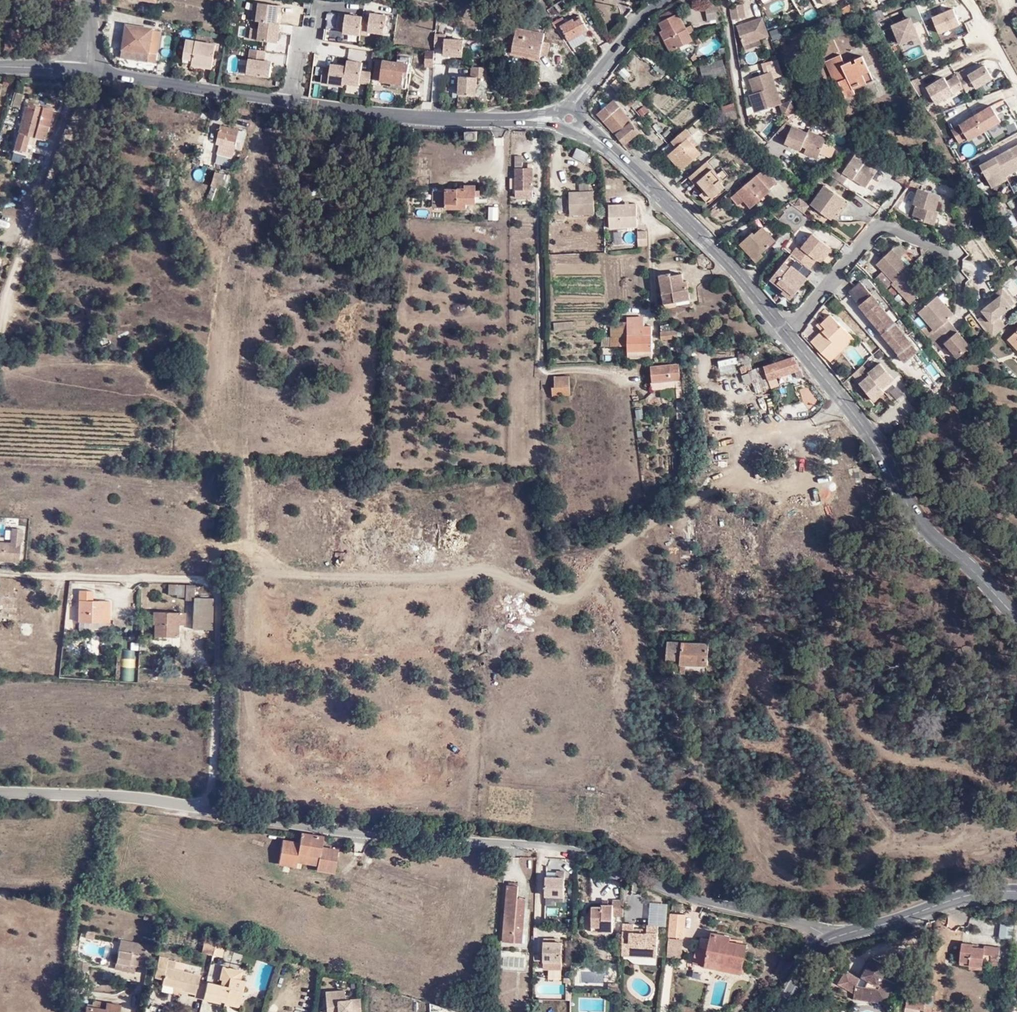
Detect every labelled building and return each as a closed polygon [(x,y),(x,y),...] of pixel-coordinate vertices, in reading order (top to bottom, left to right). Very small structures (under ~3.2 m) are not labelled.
[(556,3),(561,11),(567,6),(563,0),(561,0),(556,3)] [(717,1),(704,4),(708,18),(715,17),(716,22),(721,21),(720,16),(717,1)] [(964,22),(973,15),(963,2),(954,9),(964,22)] [(276,24),(279,5),(257,3),(255,21),(260,22),(276,24)] [(854,4),(843,10),(844,12),(848,17),(857,11),(854,4)] [(744,5),(730,6),(732,20),(746,18),(744,5)] [(677,7),(660,12),(662,18),(671,34),(663,38),(669,50),(692,38),(677,7)] [(815,9),(805,12),(807,22),(817,20),(815,9)] [(940,44),(968,32),(964,22),(960,23),(954,9),(930,19),(940,44)] [(385,35),(387,15),(371,12),(370,17),(363,16),(360,35),(367,36),(368,33),(385,35)] [(360,35),(363,16),(339,13),(336,29),(343,30),(343,34),(360,36),(360,35)] [(564,19),(554,25),(559,31),(563,29),(570,39),(588,29),(581,18),(568,25),(564,19)] [(744,45),(759,40),(769,37),(762,18),(738,27),(744,45)] [(890,27),(898,50),(906,47),(911,60),(935,51),(924,21),(913,26),(910,19),(890,27)] [(120,48),(146,52),(146,50),(156,52),(159,30),(151,28),(152,26),(124,22),(120,48)] [(277,43),(279,24),(276,24),(260,22),(258,41),(277,43)] [(541,31),(514,29),(512,54),(540,57),(540,53),(548,53),(548,40),(541,39),(541,31)] [(463,58),(464,39),(446,39),(446,34),(435,34),(434,48),(444,48),(444,56),(463,58)] [(939,48),(943,56),(966,45),(962,38),(939,48)] [(761,46),(759,40),(744,45),(746,50),(761,46)] [(202,62),(200,67),(215,70),(219,47),(190,41),(187,58),(196,60),(202,62)] [(145,58),(146,52),(120,48),(119,53),(145,58)] [(269,78),(272,61),(264,60),(265,51),(249,49),(247,58),(248,58),(246,74),(269,78)] [(434,67),(434,50),(423,51),(423,68),(434,67)] [(408,73),(411,57),(401,55),(400,62),(383,60),(380,81),(392,83),(403,85),(404,77),(405,72),(408,73)] [(721,57),(699,63),(702,76),(724,70),(721,57)] [(842,83),(850,100),(859,96),(856,90),(863,87),(863,84),(867,82),(869,86),(877,82),(866,57),(859,61),(860,64),(856,66),(854,63),(849,66),(844,57),(830,63),(828,64),(838,85),(840,84),(842,83)] [(370,85),(371,72),(362,71),(363,62),(348,60),(347,65),(344,84),(360,86),(360,84),(370,85)] [(779,62),(778,61),(762,65),(763,72),(771,70),(774,77),(783,75),(779,62)] [(344,87),(347,65),(331,63),(331,68),(323,67),(321,84),(344,87)] [(986,66),(964,77),(973,94),(995,83),(986,66)] [(478,95),(478,78),(487,78),(487,71),(486,67),(471,67),(471,77),(459,76),(459,95),(478,95)] [(756,95),(761,112),(782,106),(771,73),(751,79),(756,95)] [(938,105),(967,89),(959,76),(949,82),(946,77),(928,87),(938,105)] [(611,83),(620,92),(625,88),(617,78),(611,83)] [(674,120),(693,99),(686,92),(679,100),(671,93),(659,106),(674,120)] [(16,95),(13,106),(20,108),(23,97),(16,95)] [(756,113),(761,112),(756,95),(750,96),(756,113)] [(740,115),(737,99),(724,103),(726,111),(731,117),(740,115)] [(612,100),(607,104),(612,110),(617,107),(612,100)] [(38,124),(39,120),(43,107),(26,104),(18,141),(35,145),(37,138),(41,139),(45,126),(38,124)] [(638,131),(617,107),(612,110),(607,104),(606,104),(596,113),(611,131),(627,149),(639,139),(634,134),(638,131)] [(49,109),(43,107),(39,120),(46,122),(49,109)] [(950,129),(959,147),(1002,125),(992,107),(950,129)] [(1009,134),(1016,132),(1016,119),(1006,122),(1009,134)] [(46,122),(39,120),(38,124),(45,126),(41,139),(44,140),(49,123),(46,122)] [(794,126),(786,120),(777,131),(785,139),(792,142),(792,146),(799,150),(803,144),(807,146),(805,150),(817,156),(826,140),(808,130),(807,132),(794,126)] [(219,125),(216,136),(240,143),(243,132),(219,125)] [(680,133),(672,141),(676,146),(670,152),(684,166),(703,150),(693,141),(688,135),(692,131),(688,127),(680,133)] [(468,139),(478,139),(477,131),(471,130),(467,130),(468,139)] [(238,150),(240,143),(216,136),(214,143),(238,150)] [(35,145),(18,141),(15,152),(32,157),(35,145)] [(823,146),(821,157),(832,159),(834,148),(823,146)] [(885,161),(863,146),(857,154),(880,169),(885,161)] [(978,164),(988,188),(1016,175),(1016,148),(978,164)] [(833,164),(825,171),(844,185),(850,176),(867,188),(880,169),(857,154),(845,171),(833,164)] [(517,179),(512,178),(512,187),(518,187),(518,197),(533,197),(533,168),(524,168),(524,156),(517,156),(517,179)] [(713,156),(708,161),(724,179),(729,174),(713,156)] [(694,177),(700,183),(703,181),(716,195),(726,186),(721,181),(724,179),(708,161),(692,174),(694,177)] [(765,170),(738,193),(751,208),(770,192),(768,190),(776,183),(765,170)] [(912,179),(900,171),(894,181),(906,188),(912,179)] [(710,199),(716,195),(703,181),(700,183),(697,185),(710,199)] [(222,187),(210,183),(207,195),(218,198),(222,187)] [(434,195),(438,213),(464,208),(463,203),(478,200),(475,185),(467,187),(467,189),(436,195),(434,195)] [(826,185),(812,204),(835,222),(849,203),(826,185)] [(937,196),(917,190),(913,205),(915,206),(912,220),(933,225),(937,212),(935,211),(937,203),(936,202),(937,196)] [(592,191),(569,192),(570,213),(593,212),(593,208),(593,198),(592,191)] [(747,212),(751,208),(738,193),(733,197),(747,212)] [(812,204),(801,196),(795,204),(806,212),(812,204)] [(999,201),(993,205),(1002,218),(1007,214),(999,201)] [(637,202),(612,203),(612,225),(638,224),(637,202)] [(769,225),(766,228),(776,240),(780,236),(769,225)] [(776,240),(766,228),(765,227),(756,234),(754,232),(741,243),(758,262),(765,256),(763,253),(777,241),(776,240)] [(626,246),(636,246),(636,231),(626,232),(626,246)] [(792,267),(785,261),(772,278),(785,290),(783,292),(792,298),(809,278),(806,275),(811,268),(817,260),(828,245),(813,233),(801,248),(798,245),(792,253),(799,258),(792,267)] [(832,249),(828,245),(817,260),(821,264),(832,249)] [(893,248),(878,262),(894,280),(893,282),(910,302),(925,289),(906,269),(910,266),(893,248)] [(792,253),(785,261),(792,267),(799,258),(792,253)] [(815,271),(811,268),(806,275),(809,278),(815,271)] [(882,270),(874,278),(884,289),(892,281),(882,270)] [(661,274),(666,304),(691,299),(688,280),(684,281),(683,273),(671,275),(671,272),(661,274)] [(865,280),(853,289),(861,299),(873,289),(865,280)] [(875,292),(863,302),(884,329),(884,331),(900,352),(901,353),(907,361),(920,351),(913,342),(913,341),(899,322),(899,321),(875,292)] [(968,347),(950,327),(946,330),(940,324),(945,321),(951,315),(934,296),(916,313),(932,331),(930,333),(941,345),(943,344),(955,358),(968,347)] [(1012,296),(1005,300),(1009,308),(1016,304),(1012,296)] [(982,317),(976,322),(990,341),(1004,328),(996,320),(1009,308),(1000,297),(980,314),(982,317)] [(828,355),(851,331),(832,313),(819,325),(824,329),(813,339),(828,355)] [(613,337),(613,346),(629,346),(629,351),(652,351),(652,335),(644,335),(644,317),(628,318),(628,321),(629,337),(613,337)] [(628,321),(613,320),(613,321),(613,328),(613,330),(613,337),(629,337),(628,321)] [(946,330),(950,327),(945,321),(940,324),(946,330)] [(613,346),(613,337),(613,330),(613,328),(604,328),(604,346),(613,346)] [(678,330),(661,331),(662,338),(662,339),(681,338),(681,330),(678,330)] [(855,336),(851,331),(828,355),(832,359),(855,336)] [(1016,348),(1016,331),(1008,338),(1016,348)] [(793,356),(750,370),(755,385),(766,382),(768,388),(776,385),(774,377),(791,370),(795,379),(803,377),(800,368),(796,358),(793,356)] [(735,359),(718,362),(719,368),(736,366),(735,359)] [(864,365),(853,374),(874,402),(886,392),(882,387),(892,379),(880,363),(869,372),(864,365)] [(683,381),(683,365),(652,366),(653,382),(683,381)] [(554,386),(554,394),(572,394),(571,375),(557,376),(557,385),(554,386)] [(661,398),(676,397),(676,388),(683,388),(683,381),(653,382),(653,390),(660,389),(661,398)] [(896,386),(888,393),(905,412),(913,405),(896,386)] [(12,530),(11,546),(0,546),(0,563),(19,565),(20,547),(21,531),(12,530)] [(46,594),(47,585),(29,584),(28,593),(46,594)] [(192,628),(211,629),(212,598),(195,597),(195,587),(184,586),(184,585),(169,584),(169,592),(177,593),(177,595),(186,596),(186,600),(193,601),(192,628)] [(75,620),(90,621),(90,619),(100,619),(102,599),(91,599),(91,589),(77,588),(75,620)] [(22,613),(24,596),(5,595),(5,604),(0,603),(0,612),(4,612),(22,613)] [(107,622),(108,599),(102,599),(100,619),(90,619),(90,621),(107,622)] [(155,635),(177,636),(178,625),(185,624),(186,613),(152,612),(152,623),(155,623),(155,635)] [(682,664),(709,665),(710,643),(693,642),(694,635),(678,634),(678,641),(669,640),(669,657),(682,658),(682,664)] [(76,667),(78,644),(69,643),(67,666),(76,667)] [(133,657),(135,650),(124,648),(123,655),(133,657)] [(134,679),(134,667),(121,667),(120,679),(134,679)] [(294,865),(294,860),(296,852),(317,858),(316,863),(315,869),(333,872),(335,855),(331,854),(331,847),(320,846),(321,834),(300,831),(298,841),(281,839),(277,863),(294,865)] [(294,860),(316,863),(317,858),(296,852),(294,860)] [(561,897),(562,877),(553,876),(543,876),(542,897),(561,897)] [(501,943),(512,943),(512,936),(520,936),(521,909),(514,909),(515,896),(515,887),(505,886),(501,943)] [(600,924),(600,931),(609,932),(611,916),(622,916),(622,900),(611,900),(610,904),(600,904),(600,906),(591,906),(585,914),(590,924),(600,924)] [(683,905),(668,905),(667,927),(682,928),(683,905)] [(638,946),(638,951),(657,951),(657,919),(645,919),(645,922),(632,922),(632,919),(622,919),(621,950),(630,951),(630,946),(638,946)] [(1013,939),(1015,925),(1001,923),(1000,938),(1013,939)] [(692,954),(705,959),(706,957),(707,954),(742,966),(748,943),(732,938),(724,936),(726,931),(711,926),(709,932),(702,930),(699,941),(697,940),(692,954)] [(682,928),(667,927),(665,948),(681,949),(682,928)] [(121,940),(117,963),(122,964),(122,962),(130,963),(136,964),(146,966),(147,962),(149,948),(149,945),(121,940)] [(560,963),(560,941),(557,941),(541,941),(541,963),(560,963)] [(209,955),(211,944),(201,942),(199,953),(209,955)] [(974,967),(985,968),(986,962),(992,962),(992,965),(1000,966),(1002,946),(986,945),(985,947),(977,947),(977,944),(965,943),(963,962),(974,963),(974,967)] [(219,945),(211,944),(209,955),(217,956),(219,945)] [(739,972),(742,966),(707,954),(706,957),(705,959),(704,961),(739,972)] [(855,996),(870,998),(873,993),(886,1000),(896,982),(883,974),(889,964),(873,955),(863,972),(870,977),(865,984),(857,984),(860,976),(846,968),(839,980),(854,988),(855,996)] [(193,998),(219,1002),(220,998),(239,1002),(244,972),(222,968),(220,977),(226,978),(224,986),(197,980),(197,976),(182,973),(173,971),(163,969),(165,958),(165,957),(159,956),(154,978),(161,980),(160,985),(172,987),(178,989),(178,992),(194,996),(193,998)] [(165,958),(163,969),(173,971),(175,962),(175,961),(165,958)] [(794,964),(784,958),(775,973),(785,979),(794,964)] [(79,961),(76,973),(80,973),(79,982),(85,983),(89,963),(79,961)] [(117,963),(116,969),(135,972),(136,964),(130,963),(122,962),(122,964),(117,963)] [(182,973),(184,964),(175,962),(173,971),(182,973)] [(68,972),(67,981),(79,982),(80,973),(76,973),(68,972)] [(606,981),(606,990),(617,991),(617,981),(606,981)] [(350,987),(326,988),(327,1011),(339,1011),(350,1011),(350,987)] [(924,1009),(925,1004),(926,997),(907,995),(905,1005),(924,1009)] [(237,1008),(239,1002),(220,998),(219,1002),(224,1003),(223,1005),(237,1008)] [(120,1002),(108,1000),(106,1005),(87,1001),(85,1011),(118,1011),(120,1002)] [(925,1004),(924,1009),(923,1011),(932,1011),(933,1004),(925,1004)]
